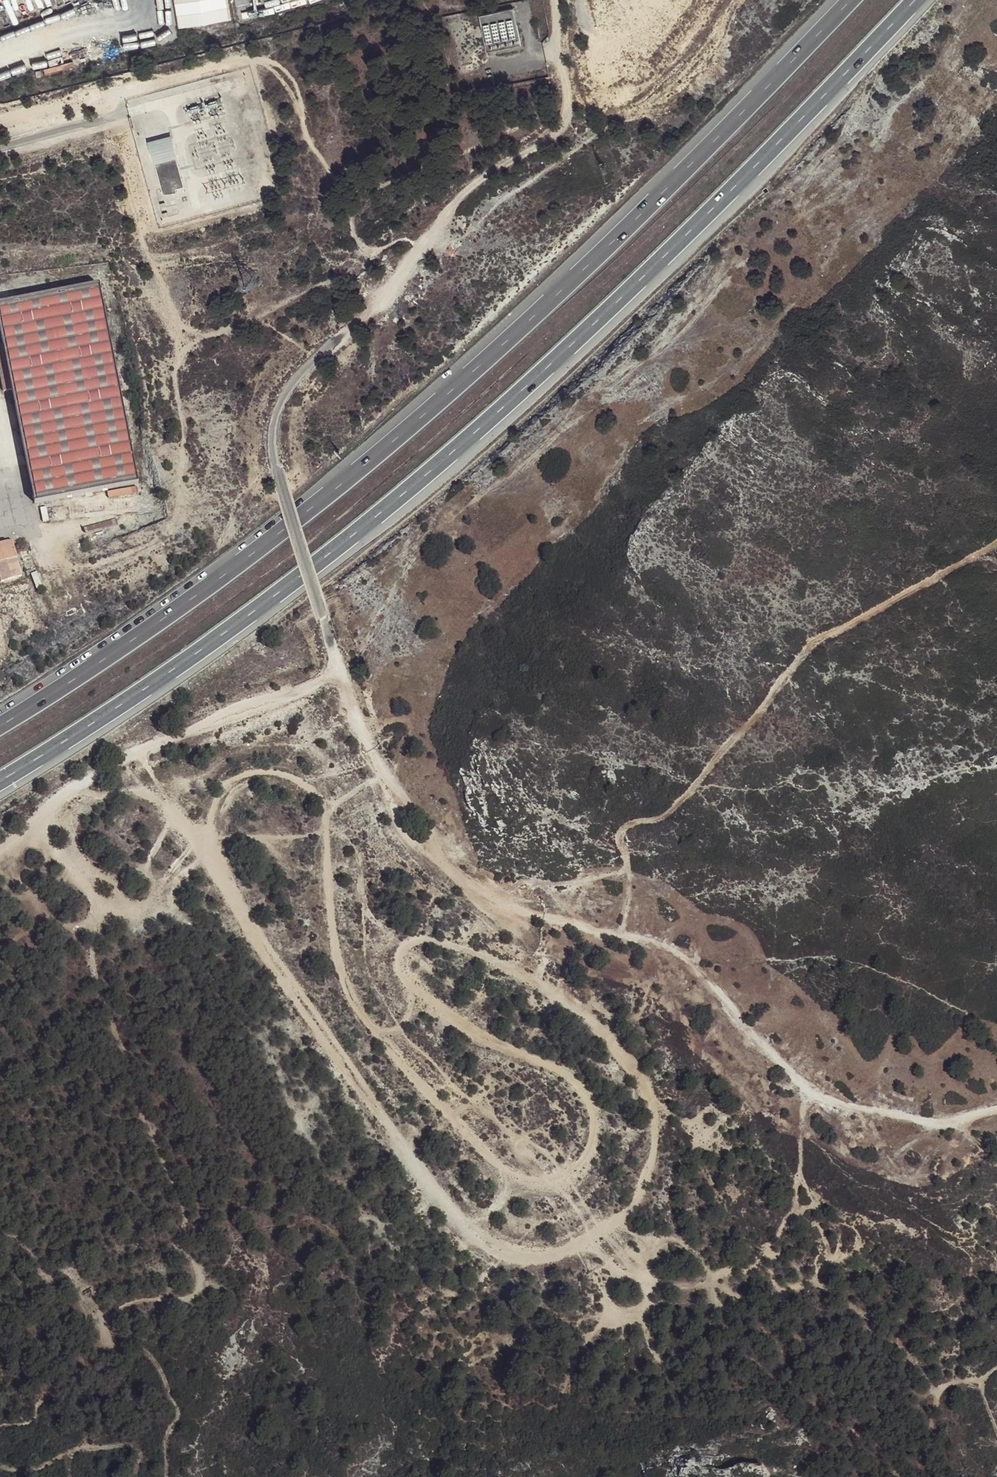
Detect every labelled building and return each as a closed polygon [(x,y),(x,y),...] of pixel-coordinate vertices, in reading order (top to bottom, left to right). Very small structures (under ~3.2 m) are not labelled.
[(179,27),(231,20),(227,0),(175,0),(179,27)] [(184,187),(170,138),(150,144),(163,194),(170,194),(176,192),(175,189),(184,187)] [(32,495),(136,477),(100,286),(0,304),(0,329),(32,495)] [(11,541),(7,542),(12,558),(16,557),(11,541)] [(1,578),(20,572),(16,557),(12,558),(7,542),(0,544),(0,577),(1,578)] [(20,572),(1,578),(2,582),(21,576),(20,572)]
